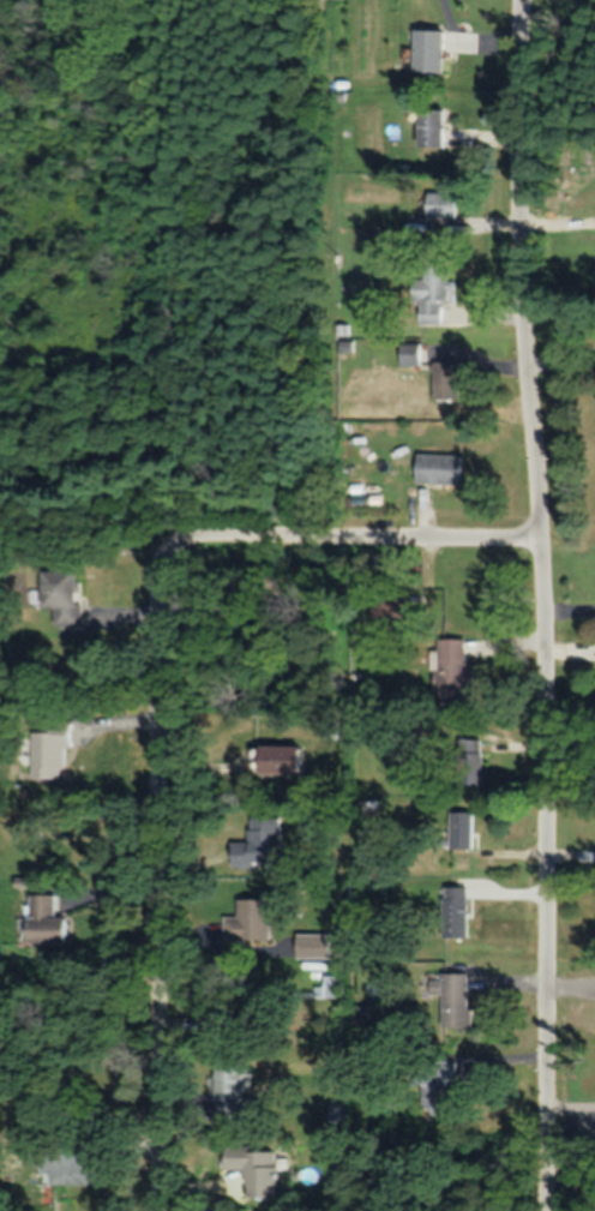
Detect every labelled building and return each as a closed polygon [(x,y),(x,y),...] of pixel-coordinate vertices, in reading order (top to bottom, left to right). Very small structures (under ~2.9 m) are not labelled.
[(417,73),(445,73),(445,30),(417,30),(417,73)] [(446,110),(419,110),(419,147),(447,146),(446,110)] [(456,193),(428,193),(428,218),(456,218),(456,193)] [(443,301),(453,301),(453,269),(415,269),(415,304),(421,304),(421,325),(443,325),(443,301)] [(421,345),(392,345),(392,363),(421,363),(421,345)] [(460,362),(433,362),(433,398),(460,398),(460,362)] [(462,486),(462,456),(416,456),(416,486),(462,486)] [(81,627),(81,571),(44,571),(44,594),(42,594),(42,610),(56,610),(56,627),(81,627)] [(433,651),(434,698),(475,697),(475,671),(467,671),(467,639),(440,640),(441,651),(433,651)] [(74,748),(75,723),(36,722),(35,780),(66,780),(67,748),(74,748)] [(485,741),(457,741),(457,787),(485,787),(485,741)] [(305,775),(305,747),(263,747),(263,775),(305,775)] [(451,851),(476,851),(476,813),(451,813),(451,851)] [(282,820),(252,820),(252,844),(235,844),(235,867),(282,867),(282,820)] [(470,888),(446,888),(446,938),(470,938),(470,888)] [(57,896),(31,896),(31,946),(69,946),(69,919),(57,919),(57,896)] [(227,918),(227,943),(273,943),(273,901),(240,901),(240,918),(227,918)] [(433,996),(445,996),(444,1029),(472,1029),(472,975),(433,975),(433,996)] [(466,1092),(455,1092),(455,1062),(426,1062),(426,1118),(466,1118),(466,1092)] [(255,1099),(246,1099),(246,1065),(219,1065),(218,1124),(254,1124),(255,1099)] [(280,1150),(228,1149),(228,1172),(250,1172),(249,1200),(279,1200),(280,1150)] [(47,1157),(47,1186),(99,1186),(99,1157),(47,1157)]
